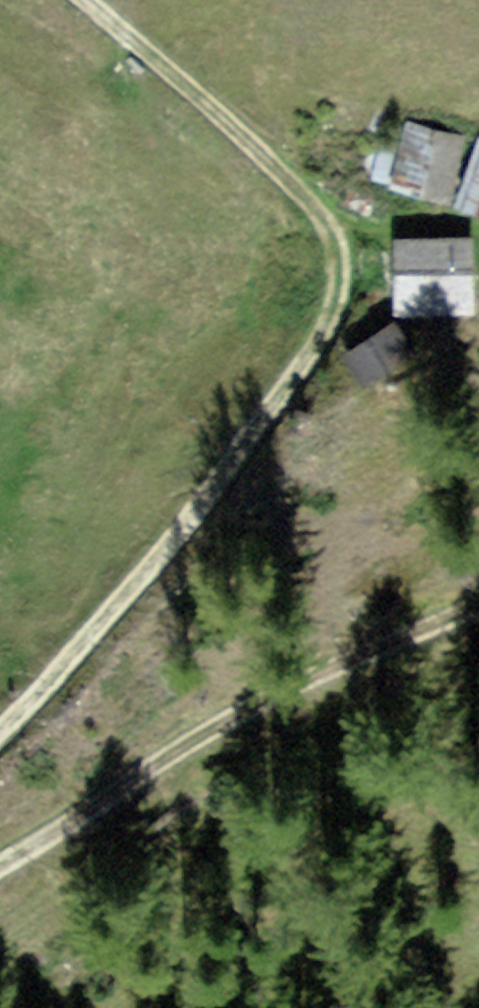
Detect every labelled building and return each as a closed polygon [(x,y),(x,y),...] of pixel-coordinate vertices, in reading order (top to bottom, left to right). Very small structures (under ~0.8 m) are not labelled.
[(466,128),(405,112),(390,171),(451,187),(466,128)] [(464,195),(478,199),(478,144),(464,195)] [(466,241),(397,241),(398,307),(466,307),(466,241)] [(409,310),(376,338),(399,365),(432,337),(409,310)]
